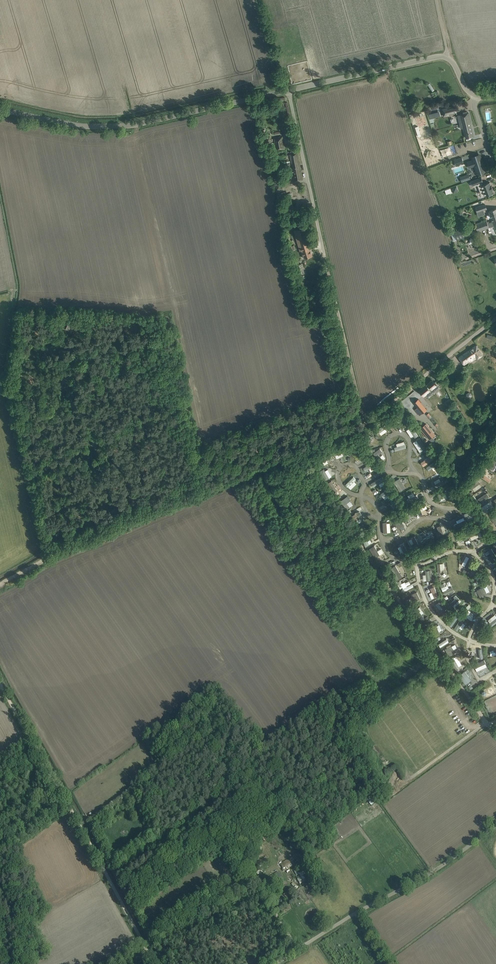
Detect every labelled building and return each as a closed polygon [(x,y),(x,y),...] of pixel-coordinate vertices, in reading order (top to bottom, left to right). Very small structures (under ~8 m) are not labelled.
[(433,117),(441,115),(439,110),(428,113),(430,122),(434,121),(433,117)] [(459,115),(457,115),(459,119),(460,119),(461,123),(460,124),(461,129),(463,128),(464,128),(466,138),(470,137),(474,135),(469,112),(468,112),(467,111),(462,112),(463,114),(459,115)] [(277,150),(280,149),(285,148),(283,136),(274,138),(277,150)] [(449,152),(451,158),(461,154),(460,150),(456,152),(455,150),(449,152)] [(294,181),(298,180),(303,179),(297,152),(290,154),(293,171),(292,171),(294,181)] [(478,155),(473,156),(474,159),(467,161),(469,167),(474,165),(477,173),(485,170),(482,159),(480,160),(478,155)] [(459,176),(461,182),(470,179),(468,173),(459,176)] [(491,185),(490,182),(483,184),(482,181),(483,181),(481,177),(471,181),(473,186),(478,184),(480,190),(483,189),(485,195),(489,194),(490,195),(493,194),(493,193),(494,192),(492,189),(493,188),(492,185),(491,185)] [(280,183),(274,185),(276,194),(284,192),(283,187),(281,188),(281,185),(280,183)] [(476,227),(474,228),(475,232),(478,231),(479,231),(490,227),(493,235),(495,234),(495,220),(493,221),(489,222),(488,223),(487,222),(487,220),(475,224),(476,227)] [(454,232),(451,233),(454,241),(457,240),(466,236),(463,228),(454,232)] [(295,265),(298,275),(304,273),(301,264),(299,265),(298,261),(295,262),(295,265)] [(485,307),(489,312),(495,307),(495,299),(485,307)] [(77,324),(69,321),(66,329),(69,330),(70,327),(75,329),(77,324)] [(483,354),(479,349),(476,345),(459,357),(464,364),(470,360),(470,361),(476,357),(477,358),(483,354)] [(433,391),(438,386),(432,379),(421,389),(425,394),(431,389),(433,391)] [(427,409),(418,399),(414,402),(418,407),(415,409),(420,415),(427,409)] [(429,439),(435,434),(426,424),(421,428),(429,439)] [(490,469),(495,461),(490,456),(484,464),(490,469)] [(485,468),(480,473),(485,478),(490,473),(485,468)] [(436,478),(437,479),(439,478),(435,469),(429,472),(432,479),(436,478)] [(400,491),(406,488),(399,478),(394,481),(400,491)] [(478,480),(469,484),(472,491),(481,488),(478,480)] [(479,502),(489,497),(487,492),(482,495),(480,491),(475,494),(479,502)] [(441,494),(432,497),(436,507),(445,504),(441,494)] [(377,510),(369,513),(372,519),(379,516),(377,510)] [(409,522),(412,521),(407,512),(404,514),(409,522)] [(386,533),(393,530),(388,520),(382,523),(386,533)] [(468,533),(470,537),(481,531),(479,527),(468,533)] [(456,535),(458,541),(468,538),(466,532),(456,535)] [(362,535),(366,544),(372,541),(367,533),(362,535)] [(374,545),(369,548),(374,558),(375,557),(378,562),(389,556),(386,551),(384,552),(381,548),(377,550),(374,545)] [(484,552),(492,562),(495,559),(495,557),(490,548),(484,552)] [(417,557),(419,560),(431,555),(429,551),(417,557)] [(465,555),(461,565),(467,568),(471,558),(465,555)] [(396,579),(402,577),(397,567),(391,570),(396,579)] [(454,590),(452,586),(447,588),(444,582),(439,585),(444,595),(454,590)] [(429,587),(431,592),(429,592),(431,598),(437,596),(434,586),(429,587)] [(484,586),(477,589),(480,597),(487,594),(484,586)] [(417,592),(410,594),(413,601),(420,598),(417,592)] [(454,608),(462,601),(457,596),(449,602),(454,608)] [(442,612),(447,607),(440,601),(435,605),(442,612)] [(421,606),(415,609),(419,619),(426,616),(421,606)] [(466,607),(462,613),(470,620),(475,614),(466,607)] [(455,614),(448,623),(451,626),(458,617),(455,614)] [(459,627),(462,629),(465,623),(459,619),(454,628),(457,630),(459,627)] [(447,638),(438,643),(440,647),(449,642),(447,638)] [(445,648),(448,655),(458,651),(455,644),(445,648)] [(450,658),(454,668),(461,665),(457,655),(450,658)] [(479,677),(491,671),(485,660),(474,666),(479,677)] [(464,684),(471,679),(465,670),(458,675),(464,684)] [(265,862),(267,861),(261,850),(256,853),(263,864),(263,863),(264,865),(266,863),(265,862)] [(252,856),(255,861),(258,866),(263,864),(256,853),(252,856)] [(288,859),(286,860),(280,864),(283,868),(291,863),(288,859)] [(306,873),(309,871),(307,866),(306,867),(304,864),(301,865),(303,869),(306,873)] [(273,875),(270,877),(272,880),(275,885),(283,880),(278,872),(273,875)] [(304,881),(306,880),(303,876),(297,879),(300,884),(304,882),(304,881)] [(266,890),(275,885),(272,880),(270,877),(264,880),(266,883),(263,885),(266,890)] [(237,879),(225,886),(224,886),(227,891),(229,890),(229,889),(233,887),(235,886),(238,884),(239,883),(237,879)] [(249,888),(245,882),(238,887),(242,893),(249,888)]
